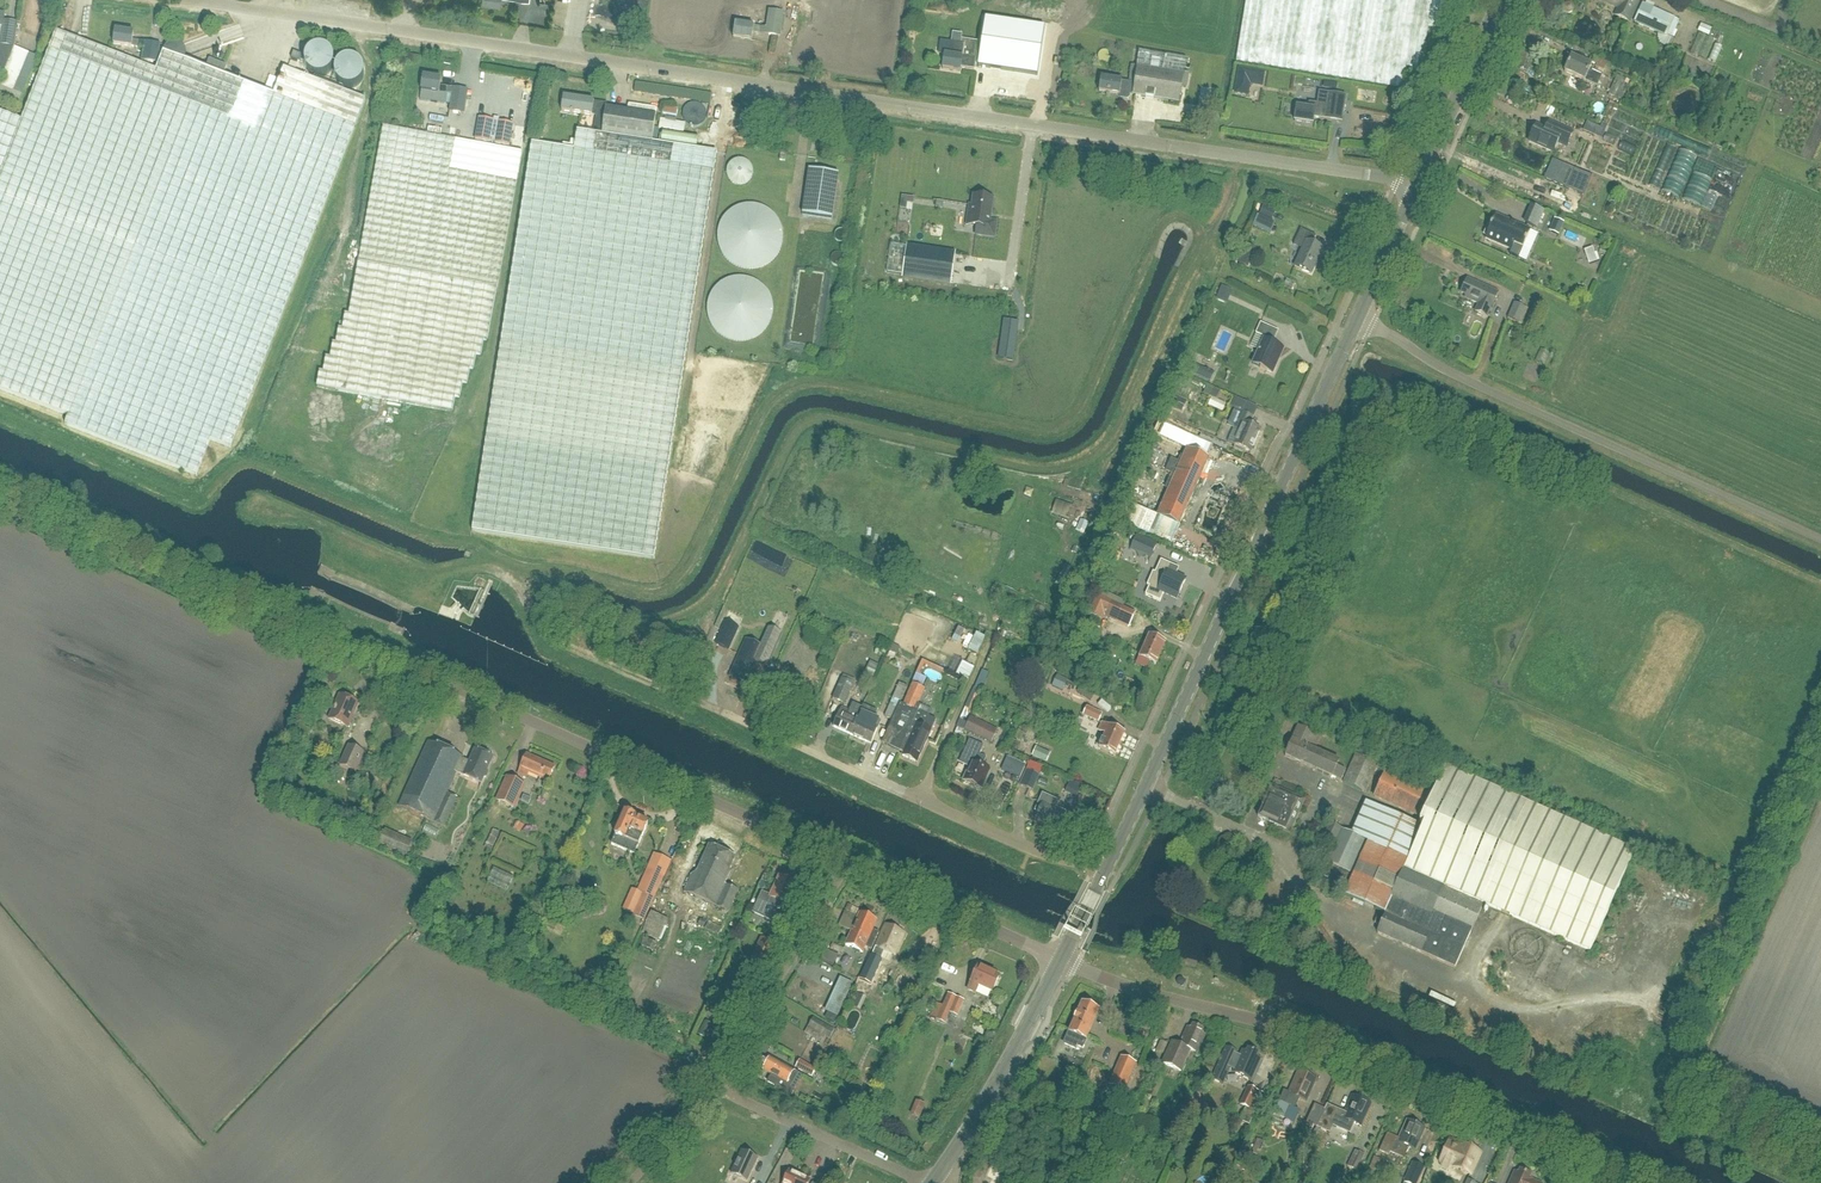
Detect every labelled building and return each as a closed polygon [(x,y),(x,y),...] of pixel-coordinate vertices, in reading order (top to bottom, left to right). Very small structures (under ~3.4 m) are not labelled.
[(1444,27),(1448,0),(1247,0),(1237,60),(1257,63),(1336,76),(1336,77),(1341,78),(1341,77),(1403,87),(1406,71),(1421,73),(1428,31),(1443,33),(1444,27)] [(1602,1),(1618,9),(1615,16),(1630,23),(1638,4),(1630,0),(1603,0),(1602,1)] [(1563,8),(1563,9),(1563,10),(1564,11),(1564,12),(1565,13),(1566,13),(1567,14),(1568,14),(1569,14),(1570,13),(1571,13),(1572,12),(1573,11),(1573,10),(1573,9),(1573,8),(1573,7),(1573,6),(1572,5),(1571,5),(1571,4),(1570,4),(1569,4),(1568,3),(1567,4),(1566,4),(1565,5),(1564,5),(1564,6),(1563,7),(1563,8)] [(1666,38),(1675,19),(1643,3),(1634,22),(1666,38)] [(780,38),(783,13),(769,11),(766,30),(753,28),(753,27),(735,25),(733,39),(751,41),(753,34),(780,38)] [(5,73),(14,48),(18,24),(3,22),(4,14),(0,14),(0,71),(5,73)] [(1037,76),(1042,43),(1045,28),(985,19),(984,25),(977,67),(1037,76)] [(1712,35),(1716,27),(1704,21),(1700,29),(1712,35)] [(68,417),(65,426),(197,477),(211,441),(231,449),(355,127),(365,101),(284,69),(274,96),(273,95),(245,85),(245,84),(224,76),(206,69),(204,68),(185,61),(186,59),(186,58),(182,45),(165,51),(157,71),(75,39),(78,30),(57,22),(54,31),(46,51),(19,121),(0,113),(0,391),(68,417)] [(157,63),(160,45),(133,40),(134,34),(116,31),(114,45),(132,48),(132,47),(144,49),(142,61),(157,63)] [(953,33),(951,43),(960,44),(962,35),(953,33)] [(1704,60),(1713,40),(1699,34),(1690,54),(1704,60)] [(944,55),(942,69),(959,72),(960,67),(971,69),(975,70),(975,67),(976,67),(979,42),(978,42),(976,42),(962,40),(961,44),(960,44),(951,43),(950,43),(948,56),(944,55)] [(1720,61),(1725,44),(1717,42),(1712,59),(1720,61)] [(5,73),(0,87),(14,92),(30,55),(14,48),(5,73)] [(1179,104),(1182,88),(1187,89),(1189,74),(1184,73),(1186,60),(1138,52),(1133,85),(1119,82),(1101,79),(1098,93),(1119,96),(1118,97),(1120,99),(1127,100),(1129,99),(1129,96),(1179,104)] [(291,59),(300,63),(303,56),(294,53),(291,59)] [(1597,86),(1602,75),(1590,70),(1591,66),(1571,57),(1564,72),(1585,81),(1597,86)] [(206,69),(224,76),(227,68),(226,66),(211,60),(209,61),(206,69)] [(289,67),(296,70),(298,64),(291,62),(289,67)] [(1248,96),(1250,84),(1252,72),(1239,70),(1235,94),(1247,96),(1248,97),(1248,96)] [(1598,85),(1604,87),(1609,76),(1603,73),(1598,85)] [(1621,101),(1630,82),(1617,76),(1608,95),(1621,101)] [(448,112),(453,113),(464,115),(467,91),(440,86),(441,79),(423,77),(421,91),(439,94),(439,93),(446,94),(451,95),(448,112)] [(1341,121),(1345,98),(1330,95),(1318,93),(1316,104),(1309,103),(1308,109),(1297,107),(1295,122),(1312,125),(1314,117),(1341,121)] [(593,134),(651,143),(651,142),(656,143),(658,129),(654,128),(655,116),(606,108),(606,105),(563,98),(561,112),(570,114),(570,115),(572,115),(572,114),(591,117),(591,115),(595,116),(593,134)] [(445,131),(446,116),(434,115),(433,131),(445,131)] [(479,119),(475,141),(510,147),(513,125),(479,119)] [(1549,123),(1545,131),(1536,127),(1529,142),(1553,153),(1557,143),(1566,148),(1572,134),(1559,128),(1549,123)] [(1587,123),(1583,131),(1593,136),(1597,127),(1587,123)] [(280,383),(266,459),(417,487),(420,469),(429,470),(440,412),(452,414),(454,399),(459,400),(462,385),(466,386),(469,371),(472,372),(475,357),(480,358),(483,343),(486,343),(486,339),(495,291),(521,152),(495,147),(447,138),(383,126),(382,133),(366,219),(362,239),(349,315),(346,314),(343,329),(340,328),(337,344),(334,343),(331,358),(327,357),(324,372),(320,372),(317,390),(280,383)] [(716,153),(651,143),(593,134),(576,132),(573,150),(531,144),(472,532),(653,560),(716,153)] [(1626,137),(1622,144),(1636,151),(1639,145),(1626,137)] [(1647,187),(1656,191),(1675,149),(1666,145),(1647,187)] [(1679,151),(1661,193),(1679,200),(1697,158),(1679,151)] [(730,180),(754,182),(756,162),(746,161),(747,160),(732,158),(730,180)] [(1552,161),(1544,180),(1565,188),(1573,169),(1552,161)] [(830,220),(837,174),(807,170),(800,216),(830,220)] [(1012,190),(1013,179),(1005,179),(1004,190),(1012,190)] [(897,225),(909,227),(913,198),(902,197),(897,225)] [(971,216),(969,226),(976,227),(975,235),(994,237),(996,223),(989,222),(993,200),(974,197),(972,207),(970,206),(968,216),(971,216)] [(736,207),(722,219),(720,240),(727,255),(734,263),(714,272),(713,285),(715,288),(726,279),(738,273),(758,275),(764,283),(772,279),(767,273),(772,269),(771,269),(786,255),(789,233),(780,215),(770,204),(748,201),(736,207)] [(1263,206),(1260,214),(1272,219),(1275,212),(1263,206)] [(1488,225),(1483,235),(1486,236),(1485,239),(1511,250),(1509,255),(1518,259),(1522,249),(1530,231),(1495,216),(1490,226),(1488,225)] [(1549,232),(1559,236),(1564,223),(1554,219),(1549,232)] [(1315,236),(1300,230),(1293,246),(1302,250),(1294,267),(1311,275),(1323,249),(1312,244),(1316,237),(1315,236)] [(1247,268),(1255,250),(1245,246),(1238,264),(1247,268)] [(950,283),(955,254),(907,248),(903,276),(950,283)] [(1593,250),(1584,253),(1589,268),(1598,265),(1593,250)] [(1498,293),(1469,280),(1469,279),(1468,279),(1467,282),(1466,281),(1461,293),(1466,295),(1465,298),(1479,304),(1475,312),(1487,317),(1491,309),(1498,293)] [(1222,287),(1217,299),(1226,304),(1231,291),(1222,287)] [(1508,319),(1519,323),(1526,308),(1515,303),(1508,319)] [(1471,335),(1481,339),(1488,321),(1479,317),(1471,335)] [(1004,320),(998,359),(1013,361),(1018,322),(1004,320)] [(1277,332),(1260,324),(1249,348),(1258,352),(1252,365),(1272,374),(1283,349),(1271,344),(1277,332)] [(1551,355),(1541,351),(1535,363),(1544,368),(1551,355)] [(1190,373),(1210,382),(1214,374),(1194,365),(1190,373)] [(1250,453),(1260,431),(1249,426),(1253,417),(1234,409),(1227,424),(1234,427),(1233,428),(1240,431),(1234,445),(1250,453)] [(1175,410),(1171,420),(1180,424),(1185,414),(1175,410)] [(1150,442),(1177,455),(1184,440),(1158,427),(1150,442)] [(1157,516),(1179,526),(1208,459),(1187,449),(1183,457),(1181,456),(1178,463),(1171,460),(1166,472),(1171,474),(1165,489),(1168,490),(1157,516)] [(1059,505),(1058,514),(1070,517),(1071,508),(1059,505)] [(1147,512),(1138,531),(1170,545),(1179,526),(1157,516),(1147,512)] [(1080,520),(1076,530),(1084,534),(1088,523),(1080,520)] [(1136,534),(1129,549),(1150,559),(1157,544),(1136,534)] [(1167,573),(1170,565),(1161,561),(1155,574),(1153,573),(1147,586),(1149,587),(1145,596),(1160,602),(1164,594),(1177,600),(1185,581),(1167,573)] [(730,614),(738,618),(749,596),(741,592),(730,614)] [(1098,597),(1089,614),(1101,620),(1110,603),(1098,597)] [(341,608),(337,618),(343,621),(348,611),(341,608)] [(725,622),(715,645),(729,651),(739,628),(725,622)] [(1121,626),(1119,632),(1134,636),(1136,630),(1121,626)] [(745,639),(728,677),(732,679),(731,683),(745,689),(751,677),(752,677),(758,663),(767,668),(782,635),(781,634),(780,636),(768,631),(769,629),(768,628),(759,648),(746,642),(747,640),(745,639)] [(960,628),(951,644),(968,654),(977,638),(960,628)] [(1155,665),(1165,644),(1149,637),(1139,658),(1155,665)] [(1068,681),(1057,676),(1052,687),(1063,692),(1068,681)] [(833,700),(844,705),(854,685),(842,679),(833,700)] [(899,704),(892,720),(882,743),(903,753),(901,756),(917,763),(936,721),(917,712),(920,706),(918,705),(924,690),(913,684),(903,706),(900,705),(899,704)] [(899,704),(900,705),(908,688),(899,684),(885,717),(892,720),(899,704)] [(1077,692),(1090,701),(1094,695),(1081,686),(1077,692)] [(351,723),(359,703),(346,698),(344,704),(338,701),(330,720),(342,726),(345,720),(351,723)] [(859,716),(862,709),(852,704),(849,712),(842,709),(839,715),(839,714),(833,727),(850,735),(859,716)] [(863,706),(862,709),(859,716),(850,735),(870,744),(880,723),(873,719),(876,712),(863,706)] [(1099,723),(1102,715),(1086,708),(1083,716),(1099,723)] [(965,730),(991,743),(997,730),(971,717),(965,730)] [(1115,756),(1125,734),(1101,724),(1098,731),(1105,734),(1099,748),(1115,756)] [(1341,781),(1345,772),(1336,768),(1339,761),(1314,750),(1320,737),(1298,727),(1285,756),(1332,777),(1341,781)] [(961,758),(960,762),(970,766),(964,781),(974,785),(973,787),(979,789),(979,788),(981,789),(989,770),(982,767),(986,758),(979,755),(983,746),(969,740),(961,758)] [(470,762),(464,759),(464,757),(429,741),(399,807),(444,828),(458,798),(448,793),(457,773),(482,784),(484,779),(487,778),(489,773),(488,771),(494,758),(476,750),(470,762)] [(349,747),(341,766),(356,773),(365,753),(349,747)] [(1032,756),(1045,762),(1048,755),(1035,749),(1032,756)] [(1365,793),(1378,764),(1355,754),(1342,783),(1365,793)] [(549,781),(554,768),(527,756),(522,769),(519,775),(528,778),(530,773),(549,781)] [(1006,760),(1001,771),(1015,777),(1015,776),(1019,778),(1024,768),(1006,760)] [(1635,852),(1445,767),(1432,796),(1384,774),(1374,797),(1422,818),(1418,826),(1365,802),(1350,834),(1329,824),(1322,840),(1332,844),(1325,862),(1329,864),(1323,877),(1343,886),(1349,872),(1353,874),(1343,895),(1384,914),(1385,915),(1377,934),(1454,968),(1483,904),(1590,952),(1635,852)] [(1033,792),(1040,776),(1026,770),(1019,785),(1033,792)] [(515,810),(526,785),(507,777),(496,801),(515,810)] [(1289,834),(1304,801),(1271,787),(1262,807),(1263,808),(1259,815),(1261,821),(1269,824),(1269,825),(1289,834)] [(1037,792),(1030,806),(1039,810),(1036,818),(1053,826),(1053,827),(1055,828),(1055,827),(1064,831),(1070,817),(1059,812),(1062,804),(1037,792)] [(521,802),(528,805),(531,799),(524,796),(521,802)] [(633,854),(638,845),(647,824),(635,819),(635,818),(624,813),(614,835),(615,835),(611,844),(633,854)] [(728,912),(738,891),(725,886),(731,872),(729,871),(735,858),(709,846),(697,872),(692,875),(684,893),(728,912)] [(495,868),(487,886),(508,895),(516,877),(495,868)] [(658,893),(665,877),(647,869),(637,892),(643,895),(633,916),(645,921),(655,898),(652,896),(654,892),(658,893)] [(763,893),(754,915),(773,924),(779,911),(782,904),(788,907),(797,886),(778,878),(770,896),(763,893)] [(855,924),(858,918),(845,912),(842,918),(855,924)] [(852,929),(875,940),(879,932),(873,929),(877,921),(875,920),(876,919),(871,917),(870,918),(860,913),(858,918),(855,924),(852,929)] [(871,957),(880,961),(880,960),(889,964),(893,955),(894,955),(902,937),(898,935),(899,932),(890,927),(888,931),(884,929),(871,957)] [(875,941),(875,940),(852,929),(852,931),(845,945),(862,952),(865,946),(871,949),(875,941)] [(766,968),(776,945),(761,939),(751,962),(766,968)] [(654,952),(657,944),(650,940),(646,948),(654,952)] [(663,958),(667,950),(661,947),(656,955),(663,958)] [(822,956),(835,963),(838,955),(825,949),(822,956)] [(870,985),(877,970),(866,965),(859,980),(870,985)] [(992,992),(999,976),(978,967),(970,982),(971,983),(968,989),(975,992),(978,986),(992,992)] [(823,1012),(836,1018),(852,984),(839,978),(823,1012)] [(948,994),(942,1006),(936,1021),(945,1025),(950,1013),(957,1017),(964,1001),(948,994)] [(1085,1039),(1098,1011),(1082,1004),(1069,1032),(1064,1043),(1075,1048),(1076,1045),(1081,1047),(1085,1039)] [(825,1036),(830,1027),(813,1018),(805,1032),(814,1037),(817,1032),(825,1036)] [(1131,1039),(1136,1028),(1124,1022),(1119,1034),(1131,1039)] [(1203,1030),(1193,1025),(1191,1028),(1187,1026),(1179,1045),(1172,1042),(1162,1063),(1180,1072),(1190,1050),(1197,1053),(1205,1035),(1201,1033),(1203,1030)] [(964,1035),(958,1049),(966,1052),(972,1039),(964,1035)] [(1246,1052),(1242,1050),(1240,1055),(1237,1054),(1237,1052),(1226,1047),(1211,1079),(1223,1085),(1230,1069),(1233,1070),(1232,1072),(1251,1081),(1261,1059),(1257,1057),(1259,1053),(1248,1049),(1246,1052)] [(830,1053),(827,1060),(834,1063),(837,1056),(830,1053)] [(784,1090),(787,1083),(794,1071),(770,1058),(764,1071),(772,1075),(768,1082),(778,1087),(784,1090)] [(812,1078),(816,1069),(800,1060),(795,1068),(812,1078)] [(1129,1078),(1115,1072),(1110,1085),(1123,1091),(1129,1078)] [(1306,1102),(1316,1080),(1298,1072),(1288,1093),(1284,1091),(1279,1102),(1274,1112),(1294,1121),(1299,1111),(1294,1109),(1299,1098),(1306,1102)] [(1254,1087),(1247,1106),(1254,1108),(1261,1090),(1254,1087)] [(1325,1110),(1317,1128),(1330,1133),(1333,1126),(1350,1133),(1354,1123),(1361,1126),(1371,1104),(1352,1096),(1344,1113),(1327,1106),(1325,1110)] [(920,1119),(925,1105),(916,1102),(911,1115),(920,1119)] [(1317,1128),(1325,1110),(1315,1106),(1308,1123),(1317,1128)] [(1244,1118),(1253,1123),(1257,1114),(1248,1110),(1244,1118)] [(1415,1151),(1426,1128),(1407,1120),(1398,1138),(1387,1133),(1379,1151),(1388,1155),(1389,1152),(1402,1158),(1407,1147),(1415,1151)] [(728,1150),(730,1139),(723,1138),(721,1148),(728,1150)] [(1464,1149),(1448,1142),(1440,1162),(1470,1175),(1480,1152),(1465,1146),(1464,1149)] [(747,1181),(758,1158),(742,1151),(731,1174),(747,1181)] [(1350,1162),(1347,1168),(1356,1172),(1359,1166),(1364,1155),(1355,1151),(1350,1162)] [(1424,1168),(1412,1163),(1403,1182),(1404,1182),(1417,1182),(1424,1168)] [(799,1175),(789,1170),(783,1182),(796,1182),(799,1176),(799,1175)] [(1520,1170),(1518,1173),(1514,1172),(1509,1182),(1540,1182),(1529,1178),(1531,1175),(1520,1170)]
